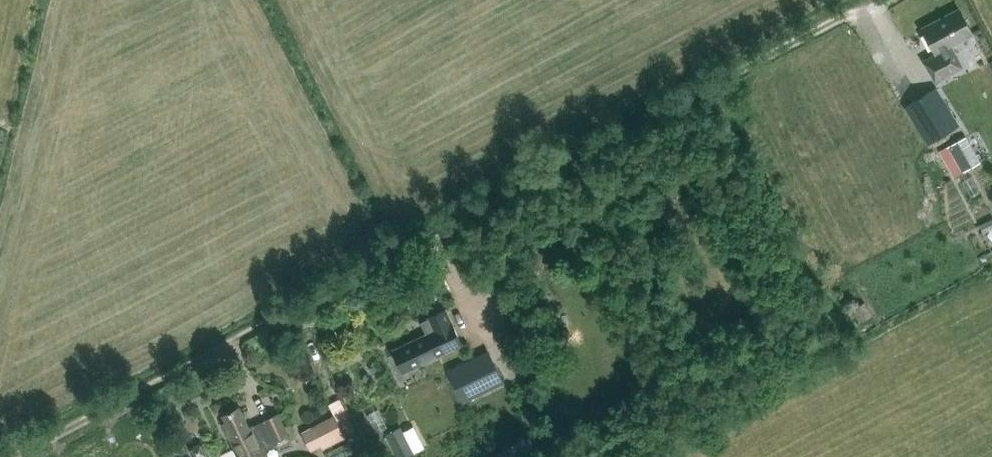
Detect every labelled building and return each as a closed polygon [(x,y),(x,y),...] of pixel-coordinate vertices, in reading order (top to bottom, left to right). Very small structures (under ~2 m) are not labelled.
[(971,35),(974,34),(961,8),(925,27),(938,53),(926,62),(937,81),(962,67),(949,42),(970,30),(972,33),(971,34),(971,35)] [(937,86),(905,106),(928,144),(960,124),(937,86)] [(963,172),(981,161),(966,136),(948,146),(963,172)] [(463,344),(447,309),(429,317),(436,331),(395,350),(404,371),(463,344)] [(503,383),(489,354),(449,372),(463,401),(503,383)] [(264,450),(276,444),(277,445),(289,439),(277,414),(265,420),(265,422),(253,428),(252,426),(249,428),(239,407),(223,415),(226,422),(223,424),(239,456),(237,456),(267,456),(264,450)] [(355,429),(347,413),(336,419),(334,415),(302,431),(311,450),(321,445),(323,449),(346,437),(345,434),(355,429)] [(401,425),(386,433),(399,456),(408,456),(416,452),(401,425)]
